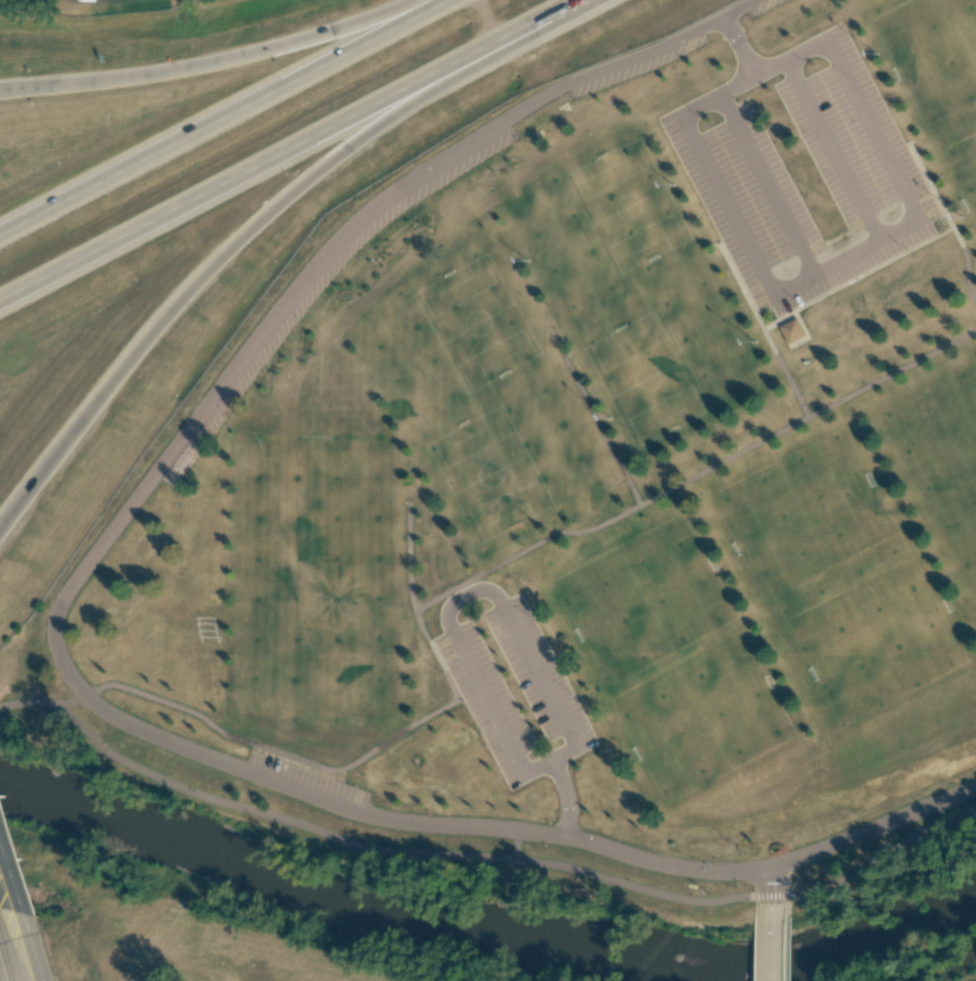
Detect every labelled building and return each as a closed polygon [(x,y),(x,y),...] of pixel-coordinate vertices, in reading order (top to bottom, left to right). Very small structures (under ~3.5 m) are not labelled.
[(779,327),(788,345),(806,336),(797,318),(779,327)]
